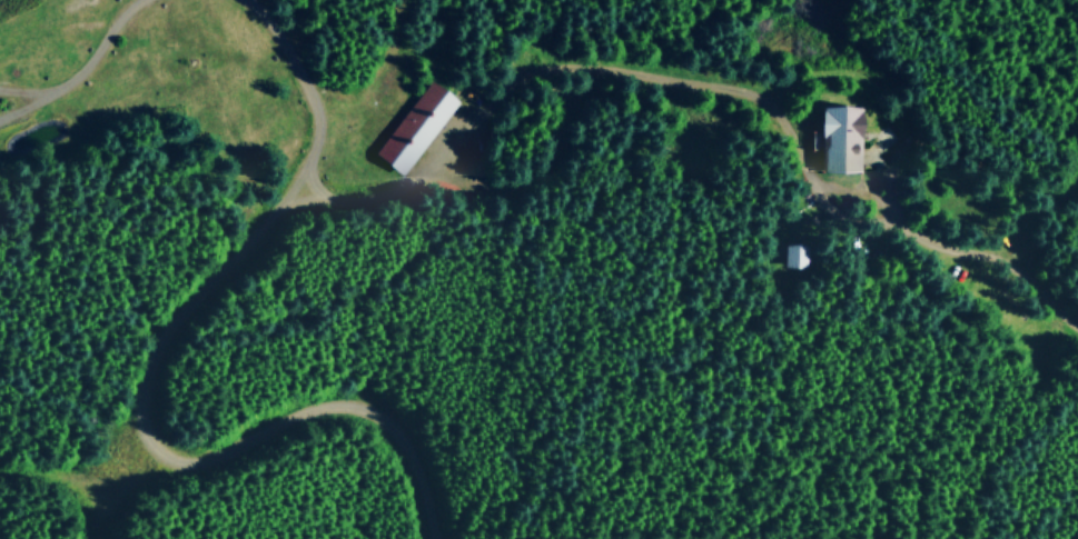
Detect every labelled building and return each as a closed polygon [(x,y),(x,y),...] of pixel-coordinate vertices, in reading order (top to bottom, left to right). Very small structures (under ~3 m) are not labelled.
[(403,174),(456,96),(427,77),(375,154),(403,174)]
